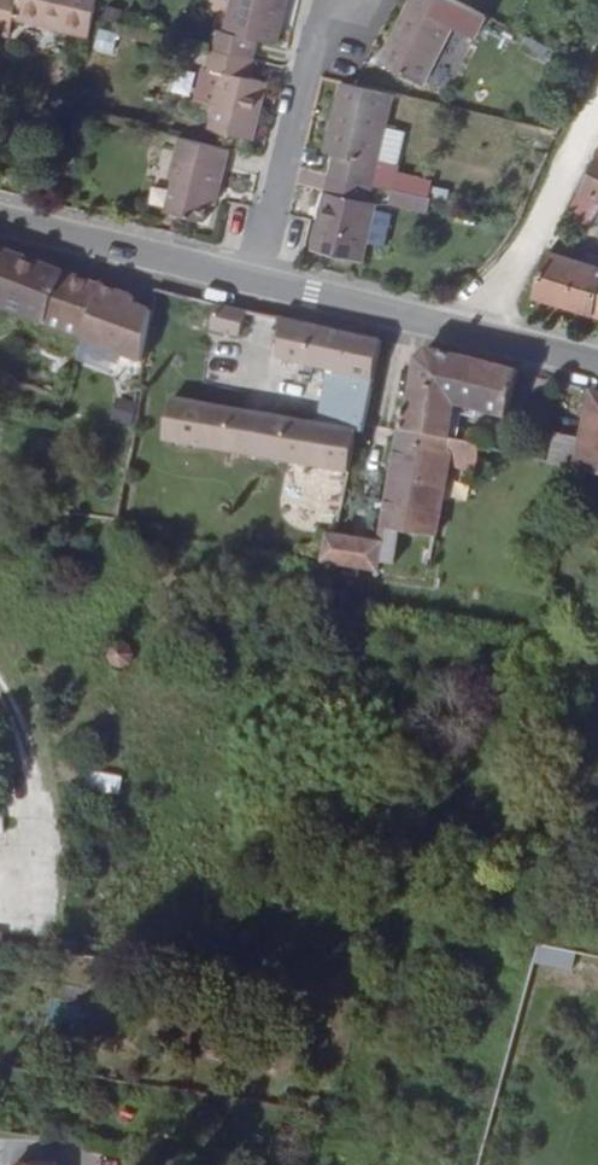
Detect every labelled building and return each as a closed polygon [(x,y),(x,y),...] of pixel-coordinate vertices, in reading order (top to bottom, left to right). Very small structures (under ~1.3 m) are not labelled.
[(2,22),(77,38),(83,19),(87,0),(0,0),(0,30),(2,22)] [(196,27),(192,45),(202,47),(236,55),(240,39),(259,42),(268,0),(213,0),(207,29),(196,27)] [(489,25),(440,0),(416,0),(382,64),(423,86),(454,29),(481,42),(489,25)] [(256,81),(237,76),(242,57),(236,55),(202,47),(198,68),(215,72),(204,125),(245,134),(256,81)] [(378,125),(387,90),(344,79),(330,77),(314,152),(323,155),(319,170),(361,179),(379,184),(389,186),(394,167),(368,161),(378,125)] [(394,167),(402,128),(378,125),(368,161),(394,167)] [(207,186),(215,146),(166,136),(149,201),(193,211),(198,186),(207,186)] [(577,191),(596,199),(597,199),(597,146),(577,191)] [(356,208),(361,179),(319,170),(299,246),(353,258),(365,210),(356,208)] [(379,184),(377,202),(398,208),(400,188),(389,186),(379,184)] [(398,208),(414,213),(419,193),(400,188),(398,208)] [(564,221),(583,228),(596,199),(577,191),(564,221)] [(382,244),(388,214),(373,211),(367,242),(382,244)] [(56,274),(1,255),(0,255),(0,316),(36,328),(56,274)] [(548,255),(536,302),(597,318),(597,267),(548,255)] [(36,328),(75,342),(94,289),(56,274),(36,328)] [(75,342),(74,347),(132,365),(145,310),(127,305),(128,299),(94,289),(75,342)] [(197,331),(228,339),(234,314),(201,307),(197,331)] [(348,448),(352,432),(369,347),(317,337),(266,324),(269,363),(319,377),(311,429),(163,401),(154,441),(338,473),(343,447),(348,448)] [(397,415),(393,438),(391,454),(468,464),(469,452),(472,431),(442,427),(445,414),(497,423),(508,375),(410,355),(403,406),(397,415)] [(542,391),(568,395),(570,388),(545,382),(542,391)] [(597,475),(597,395),(583,391),(573,441),(547,436),(544,450),(538,450),(539,445),(528,443),(527,448),(515,446),(513,459),(568,470),(597,475)] [(131,428),(135,411),(113,406),(109,424),(131,428)] [(336,487),(340,487),(348,448),(343,447),(338,473),(336,487)] [(435,473),(466,477),(468,464),(391,454),(375,550),(330,544),(323,543),(321,566),(371,572),(373,569),(388,572),(394,541),(417,545),(413,576),(418,577),(435,473)] [(331,531),(325,531),(323,543),(330,544),(331,531)] [(332,593),(330,601),(340,602),(341,594),(332,593)] [(128,647),(124,643),(121,639),(115,638),(108,638),(104,642),(100,647),(100,655),(105,663),(114,665),(122,662),(128,656),(128,647)] [(49,785),(83,786),(84,768),(50,767),(49,785)]
